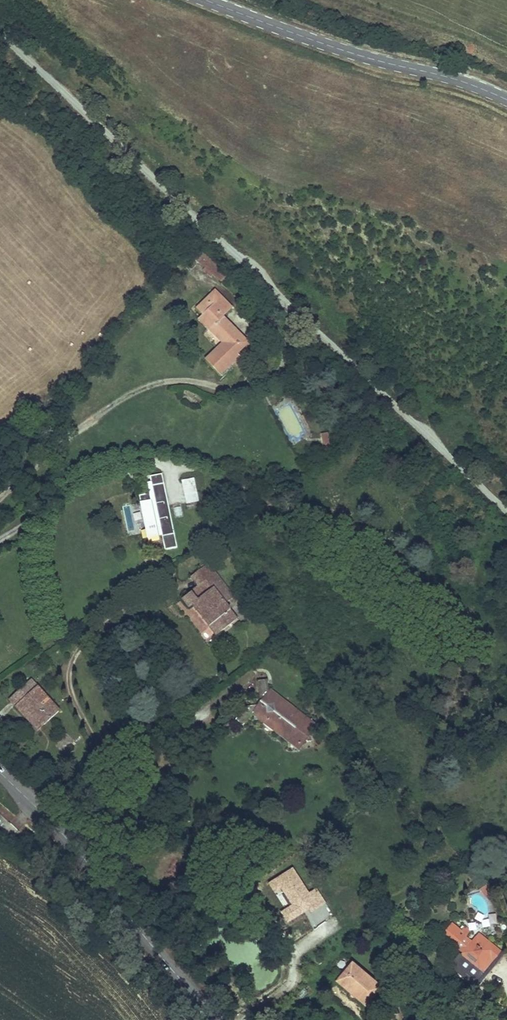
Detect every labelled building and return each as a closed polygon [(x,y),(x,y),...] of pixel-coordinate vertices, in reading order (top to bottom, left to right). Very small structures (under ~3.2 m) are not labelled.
[(229,272),(205,252),(197,260),(206,267),(204,269),(211,276),(213,274),(221,281),(229,272)] [(220,314),(229,305),(215,291),(196,309),(203,316),(210,323),(210,329),(224,344),(206,361),(220,375),(239,357),(236,354),(234,352),(237,349),(239,351),(248,343),(222,317),(220,314)] [(231,307),(229,305),(220,314),(222,317),(231,307)] [(210,323),(203,316),(200,319),(210,329),(210,323)] [(328,433),(321,434),(324,450),(330,449),(328,433)] [(165,550),(177,548),(162,474),(150,477),(151,483),(154,496),(150,496),(150,494),(139,496),(147,532),(157,530),(157,528),(160,527),(165,550)] [(182,481),(187,503),(200,500),(195,478),(182,481)] [(157,530),(147,532),(148,539),(159,537),(157,530)] [(193,605),(216,635),(237,619),(225,603),(233,596),(208,563),(195,573),(203,583),(199,586),(182,599),(189,608),(193,605)] [(203,583),(195,573),(191,576),(199,586),(203,583)] [(42,727),(59,711),(30,680),(10,699),(27,718),(31,715),(42,727)] [(267,680),(258,681),(260,699),(264,698),(265,705),(242,708),(242,711),(239,711),(239,715),(237,718),(235,720),(243,726),(254,711),(255,720),(263,719),(268,718),(275,723),(276,728),(276,730),(283,733),(289,732),(290,746),(293,746),(302,744),(302,742),(306,741),(311,741),(310,731),(314,730),(312,719),(302,720),(301,715),(297,716),(296,712),(289,707),(287,711),(283,707),(282,701),(275,702),(269,697),(268,691),(267,680)] [(282,701),(268,691),(269,697),(275,702),(282,701)] [(27,718),(38,730),(42,727),(31,715),(27,718)] [(268,718),(263,719),(276,728),(275,723),(268,718)] [(299,751),(306,741),(302,742),(302,744),(293,746),(299,751)] [(490,893),(486,886),(481,889),(486,896),(490,893)] [(475,985),(503,952),(493,947),(478,935),(472,943),(465,937),(470,931),(463,925),(458,930),(452,925),(443,937),(449,942),(448,943),(455,949),(456,946),(464,952),(455,963),(456,970),(475,985)] [(352,963),(336,982),(365,1007),(373,997),(384,1006),(395,994),(384,984),(381,988),(352,963)]
